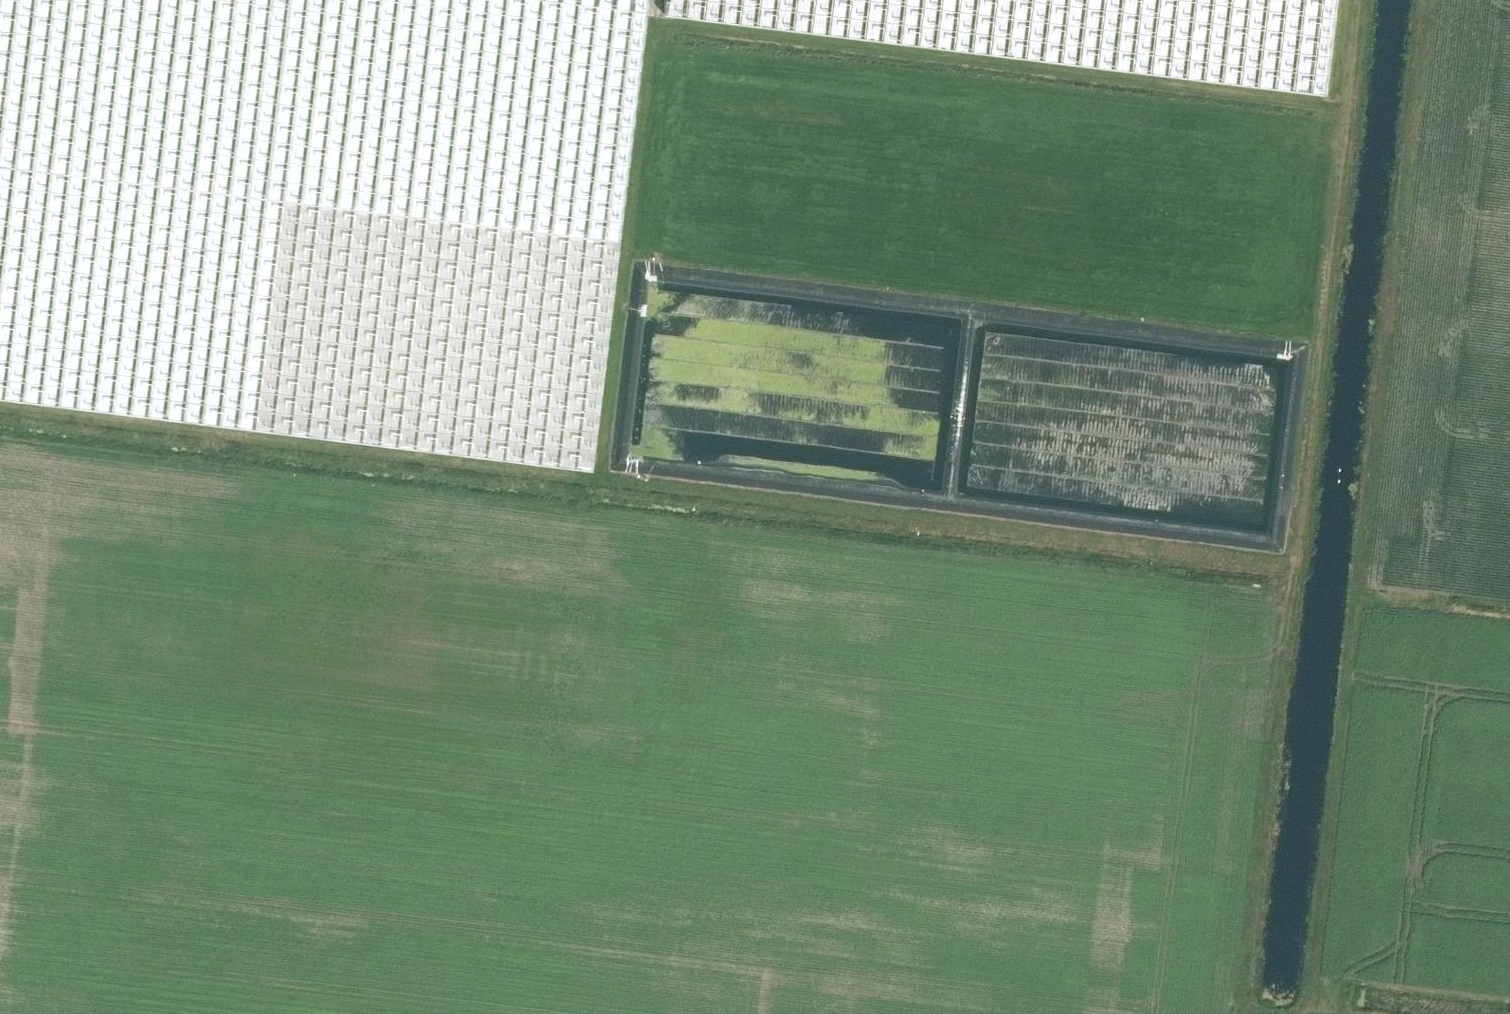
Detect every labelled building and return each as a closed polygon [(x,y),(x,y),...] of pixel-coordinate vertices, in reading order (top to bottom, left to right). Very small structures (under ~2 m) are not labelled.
[(591,469),(616,255),(646,14),(648,0),(0,0),(0,398),(591,469)] [(664,14),(1330,94),(1341,0),(666,0),(664,14)]
